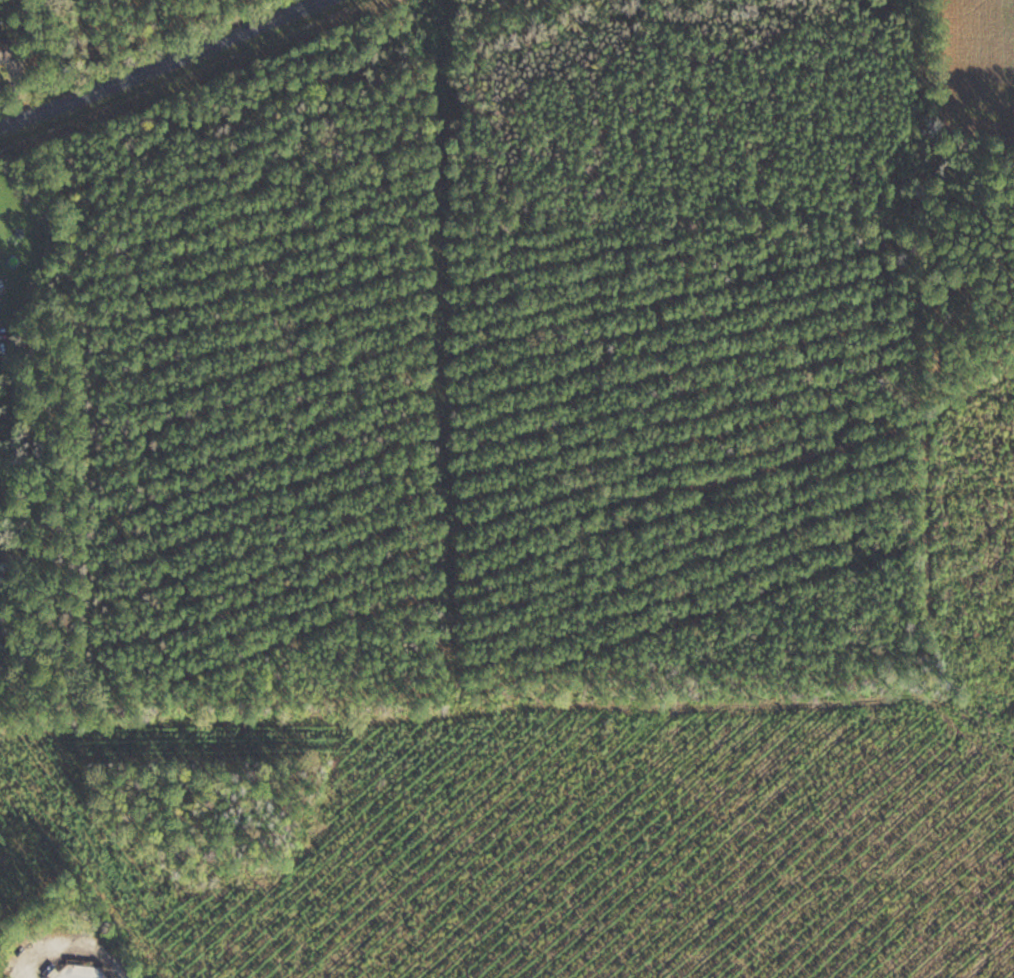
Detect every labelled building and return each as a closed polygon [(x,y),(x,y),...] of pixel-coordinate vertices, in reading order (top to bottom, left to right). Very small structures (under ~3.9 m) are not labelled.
[(17,60),(13,39),(0,42),(0,64),(17,60)]
